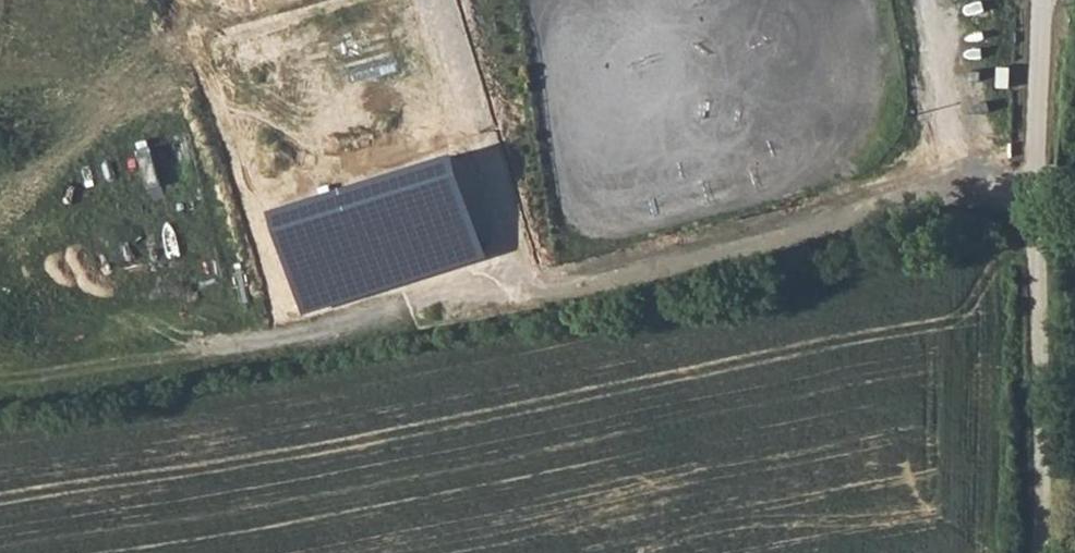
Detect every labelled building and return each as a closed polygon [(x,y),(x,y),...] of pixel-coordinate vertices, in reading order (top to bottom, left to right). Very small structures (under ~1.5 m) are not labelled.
[(489,260),(454,155),(277,207),(312,312),(489,260)]
